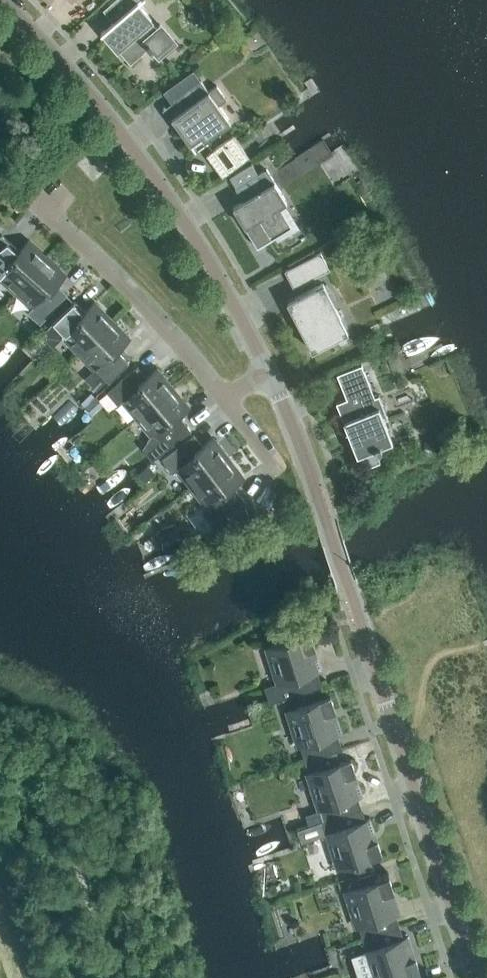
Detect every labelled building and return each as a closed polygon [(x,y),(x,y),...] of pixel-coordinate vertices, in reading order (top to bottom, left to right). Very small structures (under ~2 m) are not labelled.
[(103,9),(114,20),(101,32),(102,32),(103,31),(131,63),(149,47),(151,50),(152,49),(158,55),(175,41),(160,24),(157,27),(151,20),(152,19),(137,2),(140,0),(114,0),(103,9)] [(200,78),(173,98),(181,110),(171,117),(190,143),(202,135),(205,140),(231,121),(219,104),(227,99),(217,84),(209,90),(200,78)] [(225,177),(258,157),(244,133),(211,153),(225,177)] [(292,177),(313,166),(306,153),(286,164),(292,177)] [(287,201),(267,168),(259,172),(253,162),(231,175),(237,186),(235,187),(243,200),(233,206),(258,247),(293,226),(280,205),(287,201)] [(46,257),(27,240),(19,249),(1,234),(0,236),(0,277),(16,291),(46,257)] [(286,270),(294,287),(330,268),(321,252),(286,270)] [(65,274),(46,257),(16,291),(33,306),(31,309),(43,320),(68,293),(57,283),(65,274)] [(323,283),(288,301),(313,350),(348,331),(323,283)] [(79,352),(111,320),(94,302),(85,310),(75,300),(41,333),(46,339),(53,345),(60,339),(64,335),(79,352)] [(129,339),(111,320),(79,352),(95,368),(99,364),(110,377),(131,357),(121,347),(129,339)] [(382,352),(371,356),(374,364),(385,359),(382,352)] [(347,398),(336,402),(346,427),(351,425),(367,466),(380,461),(376,451),(382,448),(381,445),(393,441),(388,429),(385,420),(389,418),(380,394),(375,396),(365,370),(363,364),(338,374),(340,380),(347,398)] [(138,417),(172,388),(156,368),(146,376),(137,365),(107,391),(117,404),(123,399),(138,417)] [(189,407),(172,388),(138,417),(153,434),(157,440),(145,450),(153,459),(191,429),(180,415),(189,407)] [(82,400),(86,404),(95,396),(91,392),(82,400)] [(102,404),(95,396),(86,404),(85,406),(91,413),(102,404)] [(192,485),(228,458),(212,437),(203,445),(194,433),(162,458),(173,472),(179,468),(192,485)] [(243,478),(228,458),(192,485),(206,503),(200,508),(210,520),(233,510),(247,505),(248,504),(234,486),(243,478)] [(138,472),(145,480),(154,473),(147,465),(138,472)] [(247,505),(233,510),(236,518),(250,512),(247,505)] [(323,669),(311,633),(269,647),(280,682),(265,687),(270,703),(316,688),(312,673),(323,669)] [(331,696),(289,710),(306,761),(316,757),(337,751),(332,735),(343,732),(331,696)] [(320,769),(309,772),(325,820),(356,810),(352,798),(363,795),(351,759),(341,762),(337,751),(316,757),(320,769)] [(308,825),(298,828),(302,842),(325,834),(329,833),(340,867),(382,854),(371,818),(360,821),(356,810),(325,820),(321,821),(308,825)] [(390,877),(348,890),(363,938),(394,928),(390,916),(401,912),(390,877)] [(349,955),(357,977),(401,977),(420,972),(409,936),(398,939),(394,928),(363,938),(367,949),(349,955)]
